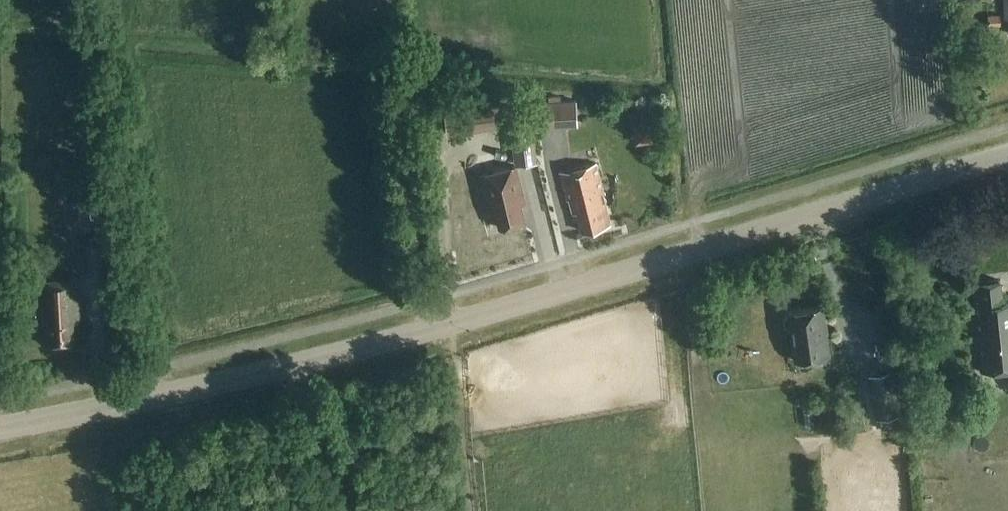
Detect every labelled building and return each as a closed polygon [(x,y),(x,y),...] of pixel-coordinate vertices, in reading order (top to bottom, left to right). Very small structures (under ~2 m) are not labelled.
[(1001,15),(988,15),(989,26),(1001,26),(1001,15)] [(529,100),(492,105),(494,121),(509,119),(514,118),(515,124),(521,164),(537,162),(529,100)] [(576,100),(566,100),(567,125),(577,125),(576,100)] [(611,224),(602,192),(603,191),(597,164),(559,173),(566,201),(575,199),(583,231),(611,224)] [(495,209),(500,227),(525,221),(519,196),(523,196),(515,166),(482,174),(490,210),(495,209)] [(80,187),(81,223),(101,222),(99,186),(80,187)] [(85,243),(88,278),(110,276),(107,242),(85,243)] [(79,278),(38,279),(39,309),(40,309),(44,309),(44,311),(44,321),(40,321),(41,345),(72,343),(75,343),(74,324),(74,322),(78,321),(81,321),(79,278)] [(1000,282),(973,284),(981,374),(1007,371),(1007,303),(1002,304),(1000,282)] [(829,356),(822,307),(789,312),(789,315),(787,315),(784,319),(785,326),(789,329),(791,329),(795,360),(829,356)] [(885,374),(866,375),(869,419),(888,417),(885,374)] [(908,428),(909,440),(923,438),(922,426),(908,428)]
